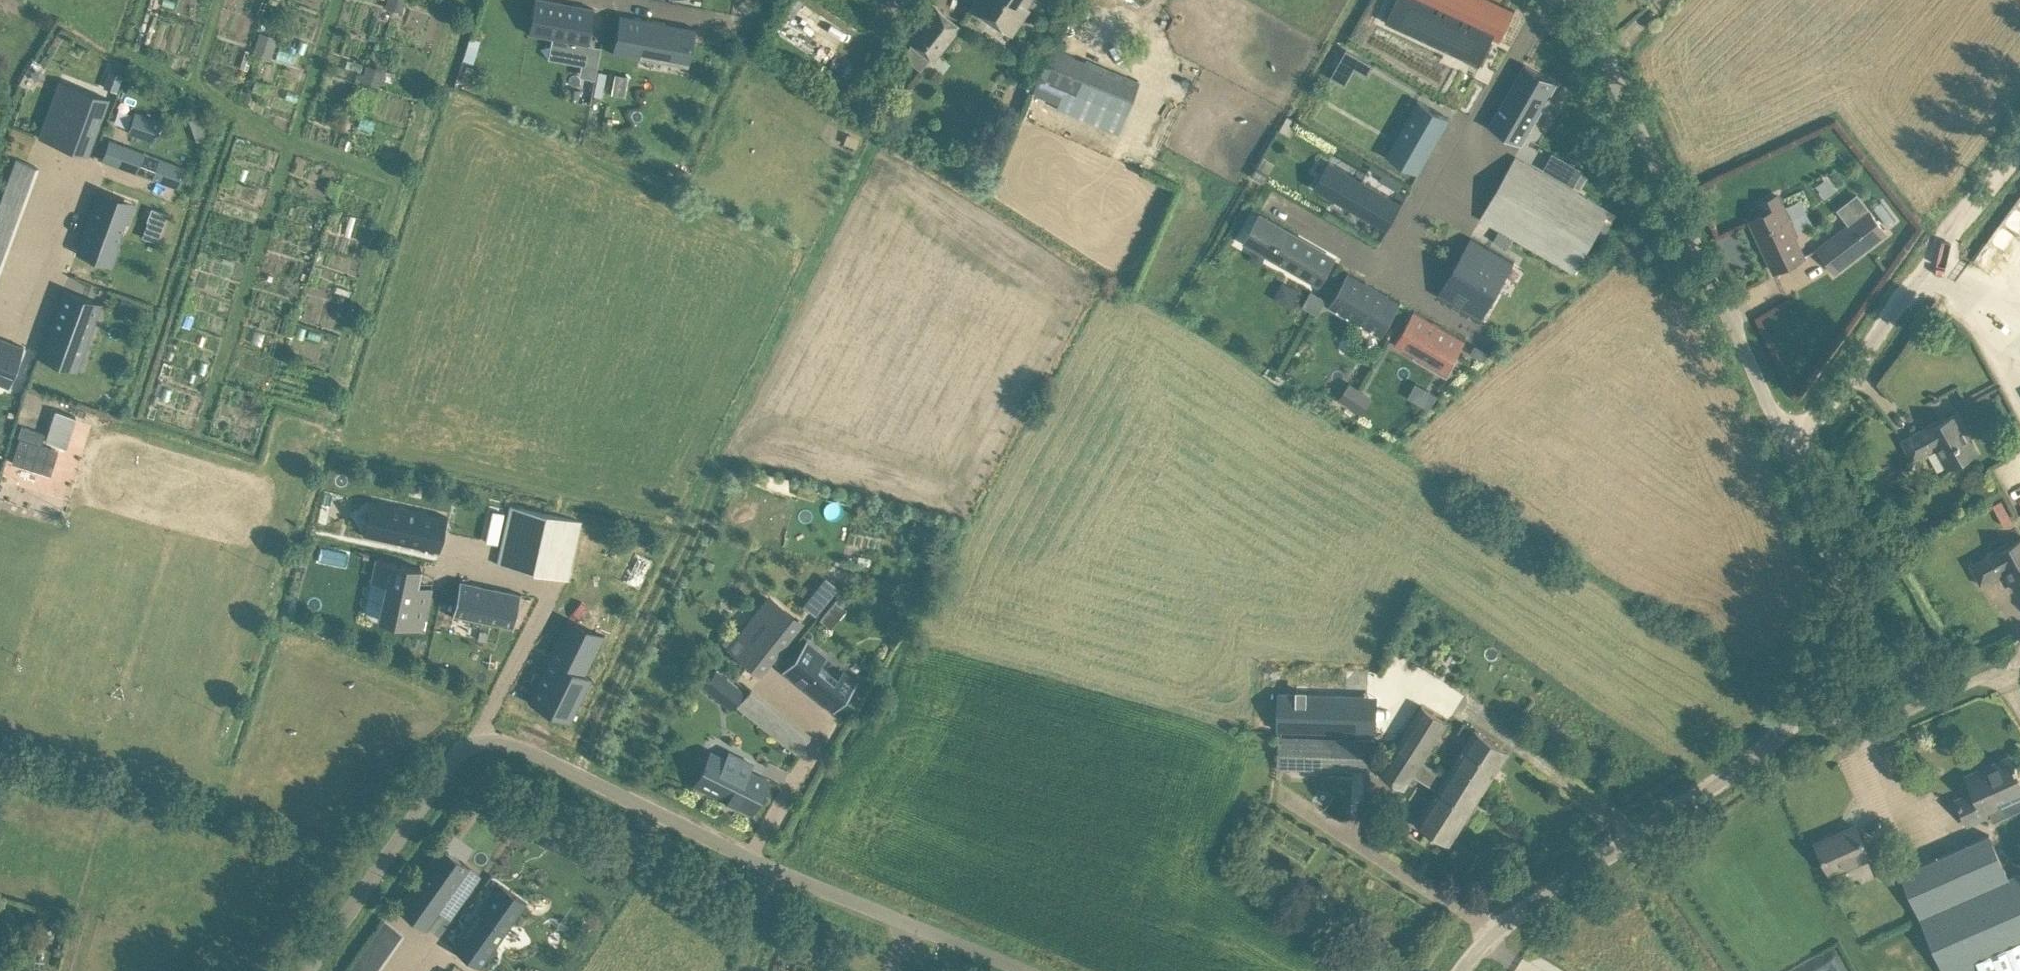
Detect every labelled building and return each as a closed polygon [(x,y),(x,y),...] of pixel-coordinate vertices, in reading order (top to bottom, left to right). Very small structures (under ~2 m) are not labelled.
[(402,12),(406,0),(387,0),(385,6),(402,12)] [(594,8),(552,0),(535,0),(528,32),(530,32),(531,28),(570,36),(569,40),(587,43),(594,8)] [(970,6),(1013,36),(1016,33),(1031,9),(1027,7),(1032,0),(974,0),(970,6)] [(1414,0),(1401,28),(1446,49),(1454,33),(1487,48),(1479,64),(1480,65),(1493,37),(1500,40),(1515,9),(1496,0),(1413,0),(1414,0)] [(919,69),(929,57),(933,61),(961,26),(934,5),(907,40),(911,43),(902,55),(919,69)] [(695,27),(669,22),(669,23),(635,16),(633,16),(619,13),(619,14),(627,16),(621,52),(613,51),(612,52),(640,57),(641,52),(685,60),(691,28),(695,29),(695,27)] [(259,31),(254,47),(272,53),(278,36),(259,31)] [(1055,46),(1052,45),(1032,96),(1047,102),(1054,84),(1067,89),(1060,107),(1118,131),(1138,79),(1065,50),(1067,44),(1057,40),(1055,46)] [(1347,49),(1340,61),(1354,69),(1368,77),(1375,65),(1362,57),(1347,49)] [(1343,63),(1320,101),(1333,109),(1356,71),(1343,63)] [(1524,63),(1488,125),(1522,144),(1558,82),(1524,63)] [(366,64),(362,81),(380,86),(384,69),(366,64)] [(598,71),(593,94),(602,96),(606,72),(598,71)] [(41,132),(39,136),(88,154),(88,153),(84,151),(94,126),(97,127),(96,127),(98,128),(109,97),(70,83),(60,79),(41,132)] [(1405,121),(1386,154),(1419,173),(1432,150),(1451,118),(1418,99),(1405,121)] [(162,120),(135,110),(128,131),(154,141),(162,120)] [(185,166),(109,138),(102,159),(178,187),(185,166)] [(1554,153),(1545,168),(1574,184),(1582,170),(1554,153)] [(0,199),(0,284),(38,163),(14,155),(0,199)] [(1516,155),(1480,218),(1574,272),(1610,210),(1516,155)] [(1402,202),(1329,160),(1314,186),(1387,228),(1402,202)] [(1371,164),(1369,167),(1382,174),(1380,178),(1400,190),(1404,183),(1371,164)] [(99,192),(79,248),(111,260),(131,203),(99,192)] [(1751,219),(1751,221),(1755,219),(1768,245),(1764,247),(1775,270),(1805,256),(1781,205),(1751,219)] [(151,207),(147,219),(165,226),(169,213),(151,207)] [(1835,270),(1886,231),(1869,209),(1818,248),(1835,270)] [(1337,256),(1260,211),(1260,213),(1262,215),(1249,236),(1269,247),(1265,254),(1281,263),(1285,266),(1289,258),(1301,265),(1296,273),(1320,286),(1337,256)] [(1515,261),(1471,236),(1470,237),(1471,238),(1470,238),(1472,239),(1441,294),(1439,293),(1439,294),(1438,293),(1437,294),(1481,320),(1482,319),(1481,318),(1481,317),(1480,317),(1496,289),(1490,285),(1505,258),(1512,262),(1513,263),(1513,262),(1514,262),(1515,261)] [(1596,248),(1593,254),(1603,260),(1606,254),(1596,248)] [(1388,294),(1366,281),(1349,271),(1348,273),(1349,273),(1331,305),(1332,305),(1334,302),(1382,329),(1380,333),(1381,334),(1399,302),(1400,303),(1401,301),(1388,294)] [(102,303),(103,302),(63,288),(38,356),(40,357),(40,355),(39,355),(44,342),(82,356),(93,325),(94,325),(102,303)] [(1315,288),(1306,304),(1322,313),(1331,297),(1315,288)] [(1466,339),(1414,309),(1395,343),(1437,367),(1447,349),(1457,355),(1466,339)] [(9,386),(24,346),(23,345),(0,337),(0,382),(9,386)] [(1480,353),(1478,356),(1484,360),(1492,353),(1483,348),(1480,353)] [(1435,405),(1441,389),(1419,382),(1413,398),(1435,405)] [(1351,404),(1359,389),(1351,384),(1341,397),(1351,404)] [(1371,397),(1359,389),(1351,404),(1362,411),(1371,397)] [(66,446),(76,415),(56,409),(46,440),(66,446)] [(1944,416),(1901,439),(1913,460),(1932,450),(1931,449),(1937,445),(1949,467),(1978,452),(1956,412),(1945,418),(1944,416)] [(41,444),(45,432),(21,425),(18,436),(20,437),(12,461),(51,474),(58,449),(41,444)] [(385,502),(377,537),(439,550),(440,549),(436,548),(443,516),(447,517),(447,515),(385,502)] [(572,577),(584,518),(512,503),(499,562),(572,577)] [(489,525),(485,540),(498,543),(501,528),(489,525)] [(2019,589),(2019,538),(2015,541),(2013,538),(1969,563),(1981,584),(2000,573),(2000,572),(2006,569),(2018,591),(2019,589)] [(430,593),(416,590),(421,567),(376,557),(372,579),(386,582),(378,619),(422,629),(430,593)] [(631,562),(617,590),(635,599),(649,570),(631,562)] [(820,613),(841,584),(828,574),(807,603),(820,613)] [(452,615),(453,616),(455,611),(513,623),(512,628),(513,629),(521,593),(519,592),(519,593),(461,581),(461,580),(460,579),(452,615)] [(758,669),(798,619),(774,600),(763,613),(758,609),(740,632),(748,639),(737,652),(758,669)] [(549,657),(528,700),(570,721),(592,677),(590,676),(589,677),(585,674),(599,647),(597,646),(580,638),(584,632),(567,624),(570,618),(569,617),(555,646),(549,657)] [(806,641),(807,640),(806,639),(781,670),(782,671),(784,669),(795,679),(796,678),(802,683),(801,684),(833,709),(831,710),(833,711),(858,680),(856,679),(855,681),(842,670),(836,677),(819,663),(824,657),(806,641)] [(730,707),(743,690),(726,676),(713,693),(730,707)] [(1367,693),(1281,690),(1280,728),(1366,730),(1367,693)] [(1423,757),(1436,736),(1446,718),(1422,704),(1411,720),(1398,741),(1423,757)] [(1510,749),(1493,739),(1475,727),(1445,774),(1480,796),(1510,749)] [(1369,769),(1369,736),(1279,734),(1279,767),(1369,769)] [(1404,787),(1423,757),(1398,741),(1396,744),(1383,767),(1380,772),(1404,787)] [(704,763),(702,767),(703,768),(700,775),(699,774),(694,784),(753,814),(760,799),(759,798),(762,791),(764,792),(771,778),(745,765),(747,759),(730,750),(719,771),(704,763)] [(2016,768),(2018,768),(2016,763),(2014,764),(2011,756),(1967,776),(1976,796),(1959,803),(1968,824),(1991,813),(1994,820),(2019,809),(2019,777),(2016,768)] [(1450,843),(1480,796),(1445,774),(1415,821),(1450,843)] [(511,816),(506,824),(517,832),(525,821),(513,813),(511,816)] [(1869,854),(1865,843),(1857,824),(1817,842),(1830,871),(1869,854)] [(547,830),(542,843),(554,849),(560,836),(547,830)] [(2009,876),(1990,834),(1902,872),(1946,970),(2019,970),(2019,871),(2009,876)] [(426,928),(454,889),(465,897),(475,884),(463,876),(470,866),(441,846),(397,908),(426,928)] [(1874,854),(1885,880),(1900,874),(1888,848),(1874,854)] [(1285,872),(1278,882),(1293,892),(1300,882),(1285,872)] [(484,914),(458,951),(480,967),(527,901),(498,881),(478,910),(484,914)] [(349,970),(379,970),(404,928),(382,915),(349,970)] [(773,954),(770,964),(785,969),(788,959),(773,954)] [(0,962),(0,970),(32,970),(0,962)]
